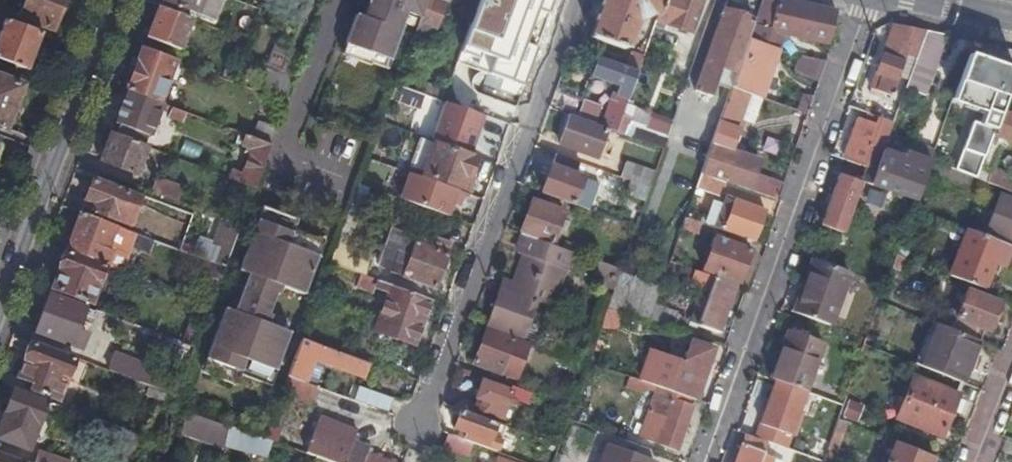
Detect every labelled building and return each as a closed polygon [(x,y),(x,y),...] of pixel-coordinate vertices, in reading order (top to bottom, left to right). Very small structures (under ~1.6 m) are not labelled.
[(19,17),(53,30),(65,0),(25,0),(19,17)] [(221,0),(143,0),(158,6),(161,0),(213,21),(221,0)] [(362,19),(355,17),(344,47),(373,58),(375,54),(391,60),(403,29),(401,28),(406,15),(420,20),(428,0),(369,0),(362,19)] [(435,26),(438,27),(446,5),(443,3),(444,0),(428,0),(420,20),(435,26)] [(456,73),(512,95),(549,0),(484,0),(456,73)] [(590,37),(625,49),(635,19),(648,12),(657,15),(662,0),(603,0),(590,37)] [(657,15),(656,20),(694,33),(704,1),(702,0),(662,0),(657,15)] [(790,0),(762,0),(754,21),(749,37),(759,40),(762,32),(782,39),(797,44),(801,32),(815,37),(812,47),(828,53),(832,43),(830,41),(837,10),(790,0)] [(723,10),(739,15),(741,9),(725,4),(723,10)] [(192,19),(158,6),(146,37),(181,50),(192,19)] [(749,37),(754,21),(739,15),(723,10),(703,65),(695,89),(711,95),(722,67),(726,68),(730,70),(726,84),(731,87),(748,39),(749,37)] [(41,33),(4,19),(0,30),(0,60),(27,71),(41,33)] [(420,20),(411,45),(426,49),(435,26),(420,20)] [(917,56),(926,30),(894,23),(870,90),(890,98),(907,53),(917,56)] [(914,110),(942,33),(926,30),(917,56),(899,104),(914,110)] [(759,40),(749,37),(748,39),(778,50),(778,49),(782,39),(762,32),(759,40)] [(778,50),(748,39),(731,87),(749,93),(761,97),(778,50)] [(641,43),(638,53),(643,55),(647,44),(641,43)] [(176,60),(142,47),(126,90),(160,102),(176,60)] [(369,69),(370,66),(373,58),(344,47),(340,57),(369,69)] [(689,75),(696,53),(681,48),(673,70),(689,75)] [(633,51),(628,67),(638,70),(643,55),(638,53),(633,51)] [(386,72),(391,60),(375,54),(373,58),(370,66),(386,72)] [(1011,81),(1011,78),(1006,76),(1008,68),(969,54),(946,116),(955,119),(966,89),(1004,103),(1011,81)] [(607,129),(613,131),(616,132),(627,101),(638,70),(628,67),(597,57),(592,75),(599,77),(618,84),(615,93),(615,94),(618,95),(610,117),(607,129)] [(818,83),(824,66),(799,58),(793,75),(818,83)] [(259,91),(286,101),(296,75),(269,65),(259,91)] [(716,97),(726,68),(722,67),(711,95),(716,97)] [(0,77),(0,128),(4,130),(21,86),(0,77)] [(618,84),(599,77),(596,87),(615,93),(618,84)] [(1011,175),(992,168),(1001,144),(997,142),(999,137),(1011,142),(1011,115),(1009,114),(1011,106),(1011,81),(1004,103),(977,178),(1005,190),(1011,175)] [(415,92),(428,97),(443,102),(447,93),(419,82),(415,92)] [(396,85),(389,103),(421,114),(428,97),(415,92),(396,85)] [(711,176),(749,190),(759,160),(731,150),(739,130),(737,129),(740,119),(749,93),(731,87),(714,133),(700,172),(711,176)] [(160,102),(126,90),(114,123),(118,124),(114,134),(143,145),(147,135),(150,136),(160,110),(168,112),(170,106),(160,102)] [(576,116),(600,124),(604,114),(606,107),(583,99),(576,116)] [(898,109),(898,107),(879,100),(874,115),(884,118),(881,126),(871,123),(859,119),(847,154),(866,161),(865,167),(876,171),(884,148),(894,120),(898,109)] [(627,101),(616,132),(626,135),(630,124),(632,118),(628,116),(632,103),(627,101)] [(432,141),(470,155),(484,117),(446,103),(432,141)] [(185,112),(170,106),(168,112),(166,116),(181,122),(185,112)] [(907,112),(898,109),(894,120),(904,123),(907,112)] [(601,124),(600,126),(607,129),(610,117),(604,114),(600,124),(601,124)] [(884,118),(874,115),(871,123),(881,126),(884,118)] [(600,126),(569,116),(559,144),(597,158),(606,134),(611,136),(613,131),(607,129),(600,126)] [(272,145),(278,130),(258,122),(253,137),(272,145)] [(663,148),(667,137),(630,124),(626,135),(663,148)] [(114,134),(110,133),(99,162),(135,175),(146,146),(143,145),(114,134)] [(236,176),(234,179),(256,188),(272,145),(253,137),(243,134),(240,144),(250,148),(240,177),(236,176)] [(411,166),(424,171),(434,143),(421,139),(411,166)] [(424,171),(422,176),(464,190),(476,158),(434,143),(424,171)] [(884,148),(876,171),(921,187),(929,164),(884,148)] [(555,154),(542,193),(574,204),(583,177),(575,175),(579,163),(555,154)] [(626,162),(620,177),(630,180),(649,187),(655,173),(626,162)] [(876,171),(865,167),(860,181),(916,200),(921,187),(876,171)] [(707,189),(711,176),(700,172),(696,185),(707,189)] [(843,231),(860,181),(840,173),(822,224),(841,230),(840,236),(844,238),(846,232),(843,231)] [(403,200),(448,217),(453,204),(459,207),(465,193),(412,175),(403,200)] [(156,177),(151,191),(180,202),(184,188),(156,177)] [(82,209),(130,226),(134,213),(122,209),(128,192),(92,179),(82,209)] [(627,189),(647,195),(649,187),(630,180),(627,189)] [(359,185),(356,194),(349,213),(358,216),(368,188),(359,185)] [(1000,194),(985,232),(1011,242),(1011,199),(1000,194)] [(716,227),(755,240),(765,211),(746,204),(748,199),(743,197),(742,202),(726,196),(716,227)] [(521,233),(531,237),(558,246),(559,240),(555,239),(564,212),(532,200),(521,233)] [(261,210),(258,218),(294,231),(289,243),(320,255),(324,243),(296,232),(299,224),(261,210)] [(121,227),(80,212),(68,244),(85,250),(87,244),(106,251),(111,241),(115,242),(121,227)] [(697,232),(700,221),(685,216),(681,227),(697,232)] [(294,231),(258,218),(241,263),(234,284),(243,287),(234,311),(225,307),(206,358),(241,370),(245,359),(276,370),(291,331),(268,323),(271,313),(268,311),(275,292),(279,293),(282,285),(305,293),(320,255),(289,243),(294,231)] [(212,262),(225,267),(241,227),(225,220),(214,247),(217,248),(212,262)] [(436,244),(392,229),(379,268),(436,288),(449,249),(436,244)] [(986,289),(996,263),(1005,266),(1011,247),(1011,246),(969,229),(951,276),(986,289)] [(145,236),(127,230),(124,236),(128,238),(128,240),(142,245),(145,236)] [(516,279),(513,289),(553,303),(566,265),(562,264),(566,249),(558,246),(531,237),(526,251),(536,254),(525,283),(516,279)] [(702,269),(739,281),(750,251),(713,238),(702,269)] [(436,244),(449,249),(451,244),(438,239),(436,244)] [(91,303),(105,266),(65,251),(59,267),(60,268),(52,289),(91,303)] [(904,270),(908,259),(896,254),(892,266),(904,270)] [(848,271),(815,259),(808,277),(811,279),(805,296),(802,295),(795,313),(829,325),(848,271)] [(621,268),(601,262),(598,271),(606,274),(618,278),(618,275),(621,268)] [(719,333),(737,283),(695,268),(690,286),(709,293),(707,299),(700,296),(690,323),(719,333)] [(366,276),(360,274),(356,285),(382,295),(386,283),(366,276)] [(602,287),(613,291),(618,278),(606,274),(602,287)] [(613,291),(607,308),(649,318),(654,304),(659,288),(618,275),(618,278),(613,291)] [(432,300),(391,285),(374,330),(415,345),(432,300)] [(523,338),(529,323),(536,302),(500,289),(487,326),(523,338)] [(952,329),(980,341),(985,329),(990,331),(1001,303),(968,289),(959,311),(952,329)] [(84,311),(89,313),(90,308),(49,294),(35,332),(80,349),(86,333),(77,330),(84,311)] [(649,318),(673,326),(678,313),(654,304),(649,318)] [(952,329),(959,311),(947,306),(940,325),(952,329)] [(539,327),(529,323),(523,338),(534,342),(539,327)] [(924,367),(963,383),(980,341),(952,329),(940,325),(924,367)] [(529,343),(486,328),(474,364),(517,379),(529,343)] [(788,331),(770,379),(776,382),(806,392),(824,343),(788,331)] [(369,363),(301,338),(288,376),(305,382),(314,358),(324,362),(364,376),(369,363)] [(691,397),(696,399),(714,348),(694,341),(686,366),(652,354),(643,380),(647,382),(691,397)] [(30,390),(57,400),(74,358),(30,342),(25,354),(26,356),(17,378),(32,384),(30,390)] [(103,351),(97,365),(177,396),(183,382),(103,351)] [(241,370),(206,358),(200,373),(235,386),(240,373),(271,385),(276,370),(245,359),(241,370)] [(314,358),(305,382),(315,386),(324,362),(314,358)] [(643,380),(630,375),(627,386),(644,392),(645,389),(647,382),(643,380)] [(959,394),(914,376),(898,418),(943,436),(959,394)] [(344,395),(388,411),(392,398),(349,382),(344,395)] [(531,394),(522,391),(512,388),(510,392),(482,382),(477,398),(482,400),(480,406),(479,411),(501,419),(507,404),(509,399),(519,403),(527,405),(531,394)] [(647,382),(645,389),(656,392),(649,412),(666,418),(658,442),(677,449),(693,406),(688,404),(691,397),(647,382)] [(806,392),(776,382),(756,437),(767,441),(786,448),(806,392)] [(531,394),(540,398),(542,391),(524,385),(522,391),(531,394)] [(12,391),(0,422),(0,441),(26,450),(45,403),(12,391)] [(837,419),(849,424),(859,397),(847,393),(842,405),(837,419)] [(461,411),(478,417),(479,411),(480,406),(456,397),(452,407),(461,411)] [(517,408),(519,403),(509,399),(507,404),(517,408)] [(376,423),(381,410),(356,401),(352,414),(376,423)] [(556,422),(565,426),(568,418),(571,409),(562,405),(556,422)] [(231,426),(187,410),(185,421),(228,437),(231,426)] [(473,444),(487,449),(496,423),(478,417),(461,411),(454,429),(466,434),(464,440),(473,444)] [(318,457),(330,461),(392,461),(351,447),(357,432),(319,418),(307,453),(318,457)] [(849,424),(837,419),(822,461),(835,461),(849,424)] [(228,437),(226,442),(268,457),(272,441),(265,438),(231,426),(228,437)] [(756,437),(747,433),(743,444),(763,451),(767,441),(756,437)] [(467,456),(473,444),(464,440),(447,434),(442,447),(467,456)] [(153,444),(139,439),(136,449),(150,454),(153,444)] [(545,449),(556,453),(558,446),(548,442),(545,449)] [(934,458),(896,443),(888,461),(932,461),(934,458)] [(737,461),(770,461),(771,457),(762,454),(763,451),(743,444),(737,461)] [(606,446),(601,461),(652,461),(606,446)] [(556,453),(545,449),(540,461),(553,461),(556,453)] [(33,461),(69,461),(37,451),(33,461)]
